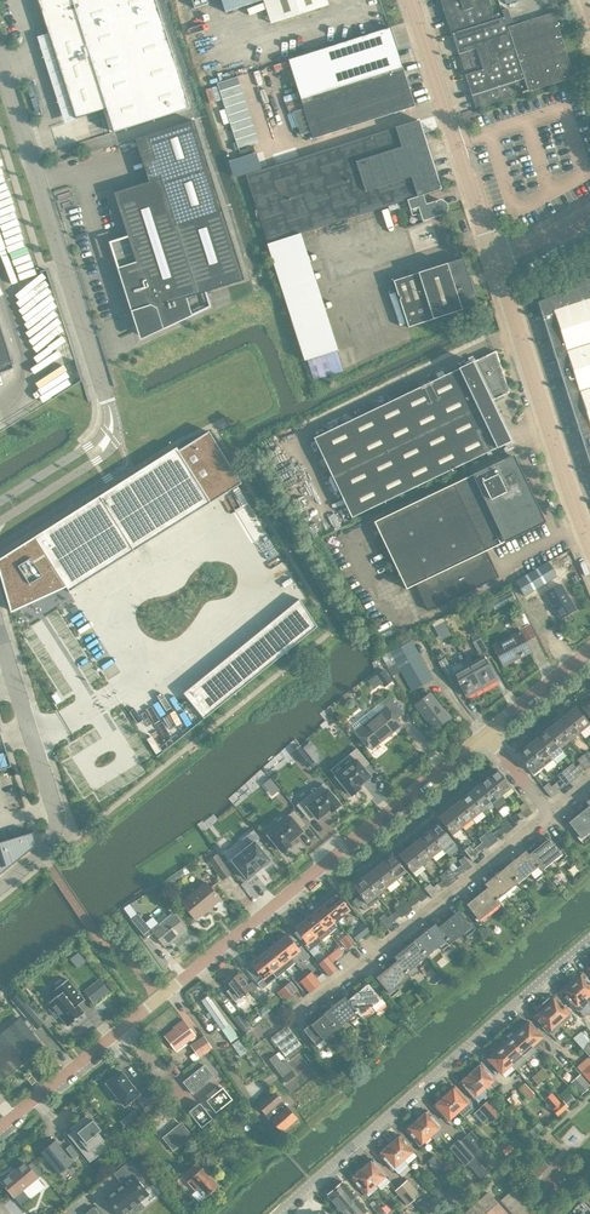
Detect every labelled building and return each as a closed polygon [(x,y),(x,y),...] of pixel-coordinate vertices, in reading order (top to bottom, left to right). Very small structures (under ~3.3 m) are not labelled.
[(114,132),(189,108),(155,0),(37,0),(75,119),(105,109),(114,132)] [(194,8),(208,4),(207,0),(191,0),(194,8)] [(225,11),(262,0),(221,0),(225,11)] [(286,18),(328,5),(326,0),(264,0),(271,22),(286,18)] [(452,34),(453,33),(495,19),(489,0),(441,0),(452,34)] [(557,11),(507,27),(528,92),(574,77),(558,30),(562,28),(557,11)] [(495,19),(453,33),(476,108),(528,92),(507,27),(504,17),(495,20),(495,19)] [(287,60),(300,100),(402,67),(389,28),(287,60)] [(402,67),(300,100),(303,109),(292,113),(300,136),(311,132),(313,139),(414,107),(403,72),(402,67)] [(238,77),(217,83),(238,148),(258,141),(238,77)] [(260,170),(246,174),(245,174),(266,243),(407,200),(423,195),(441,189),(419,120),(260,170)] [(128,236),(109,242),(133,319),(136,318),(142,336),(157,331),(157,332),(210,307),(206,292),(217,288),(244,280),(222,210),(193,121),(135,139),(135,140),(146,137),(163,190),(118,204),(115,193),(114,193),(128,236)] [(253,147),(239,151),(241,157),(255,153),(253,147)] [(426,204),(423,195),(407,200),(412,216),(420,214),(422,221),(445,214),(447,210),(445,202),(440,200),(426,204)] [(304,360),(306,360),(337,350),(300,235),(268,245),(304,360)] [(478,305),(473,291),(463,259),(393,281),(408,327),(478,305)] [(538,302),(539,307),(540,311),(567,395),(589,388),(589,278),(538,302)] [(9,370),(13,369),(0,328),(0,373),(9,370)] [(509,392),(496,351),(313,438),(352,518),(509,442),(490,403),(491,402),(491,401),(509,392)] [(312,364),(320,377),(329,372),(326,367),(332,364),(327,356),(312,364)] [(567,395),(577,427),(580,436),(589,432),(589,388),(567,395)] [(0,559),(0,573),(11,611),(61,580),(66,587),(69,592),(241,483),(208,431),(178,451),(176,448),(169,452),(37,536),(34,537),(35,538),(0,559)] [(580,436),(589,465),(589,432),(580,436)] [(513,456),(374,522),(386,548),(382,550),(389,565),(393,563),(405,589),(415,584),(428,611),(498,577),(485,550),(540,524),(521,486),(526,483),(513,456)] [(548,562),(515,581),(524,596),(557,577),(548,562)] [(576,609),(571,601),(561,584),(546,594),(560,618),(576,609)] [(299,599),(183,693),(204,719),(317,627),(299,599)] [(511,613),(519,628),(525,625),(517,610),(511,613)] [(444,619),(432,626),(441,640),(452,633),(444,619)] [(531,652),(520,631),(492,646),(503,666),(531,652)] [(469,656),(465,658),(481,688),(496,680),(486,660),(492,657),(481,637),(473,641),(482,657),(473,662),(469,656)] [(412,691),(434,678),(411,640),(390,652),(412,691)] [(466,697),(481,688),(465,658),(450,667),(445,658),(438,662),(449,681),(456,678),(466,697)] [(368,679),(376,689),(391,676),(383,666),(368,679)] [(429,693),(415,705),(435,729),(449,718),(429,693)] [(352,725),(371,749),(401,725),(396,719),(403,713),(389,695),(381,702),(385,707),(370,720),(366,714),(352,725)] [(581,708),(589,719),(589,700),(581,708)] [(575,706),(565,714),(580,732),(589,724),(575,706)] [(570,740),(580,732),(565,714),(555,722),(570,740)] [(560,748),(570,740),(555,722),(546,730),(560,748)] [(553,759),(563,751),(560,748),(546,730),(536,738),(553,759)] [(543,767),(553,759),(536,738),(526,746),(540,764),(543,767)] [(516,754),(530,772),(533,775),(543,767),(540,764),(526,746),(516,754)] [(0,754),(0,769),(10,766),(6,752),(0,754)] [(580,772),(584,768),(586,770),(589,767),(589,765),(582,755),(577,760),(580,763),(575,767),(580,772)] [(356,758),(335,776),(351,797),(362,788),(360,786),(371,777),(356,758)] [(563,771),(571,781),(576,777),(575,776),(580,772),(575,767),(571,770),(568,767),(563,771)] [(497,769),(487,777),(501,795),(511,787),(497,769)] [(556,783),(560,788),(565,784),(566,785),(571,781),(563,771),(558,775),(560,779),(558,781),(556,783)] [(487,777),(477,785),(492,803),(501,795),(487,777)] [(560,788),(556,783),(551,787),(548,783),(543,787),(551,797),(556,793),(555,792),(560,788)] [(477,785),(467,793),(482,811),(492,803),(477,785)] [(328,788),(306,806),(317,820),(329,811),(331,813),(341,805),(328,788)] [(472,819),(482,811),(467,793),(457,801),(472,819)] [(462,827),(472,819),(457,801),(448,809),(462,827)] [(522,811),(517,814),(521,819),(525,815),(527,817),(532,813),(524,802),(518,807),(522,811)] [(589,806),(568,822),(584,842),(589,837),(589,831),(589,830),(589,807),(589,806)] [(452,835),(462,827),(448,809),(438,817),(452,835)] [(504,818),(512,828),(518,824),(516,823),(521,819),(517,814),(514,817),(512,817),(509,814),(504,818)] [(290,815),(267,835),(282,853),(292,845),(290,843),(303,831),(290,815)] [(497,830),(501,834),(505,831),(507,833),(512,828),(504,818),(499,823),(502,827),(497,830)] [(445,853),(455,844),(438,823),(428,831),(442,849),(445,853)] [(484,834),(493,844),(498,840),(496,838),(501,834),(497,830),(492,834),(489,830),(484,834)] [(432,856),(442,849),(428,831),(418,839),(432,856)] [(36,845),(32,833),(0,843),(0,874),(36,845)] [(478,846),(481,850),(485,847),(487,849),(493,844),(484,834),(479,839),(482,842),(478,846)] [(528,854),(541,870),(554,860),(557,864),(565,857),(549,838),(528,854)] [(422,864),(432,856),(418,839),(408,847),(422,864)] [(254,840),(230,860),(247,880),(271,861),(254,840)] [(476,855),(481,850),(478,846),(472,850),(469,846),(464,850),(472,860),(477,857),(476,855)] [(412,873),(422,864),(408,847),(398,855),(412,873)] [(525,850),(505,867),(517,883),(530,873),(536,880),(544,874),(541,870),(528,854),(525,850)] [(231,874),(217,853),(209,859),(222,880),(231,874)] [(392,853),(382,862),(396,879),(406,871),(392,853)] [(462,864),(457,868),(461,873),(465,869),(467,871),(473,867),(464,856),(459,861),(462,864)] [(382,862),(372,869),(386,887),(396,879),(382,862)] [(484,884),(487,888),(500,904),(508,897),(505,893),(517,883),(505,867),(484,884)] [(445,872),(453,882),(458,878),(457,876),(458,875),(461,873),(457,868),(453,872),(450,868),(445,872)] [(372,869),(362,877),(376,895),(386,887),(372,869)] [(438,884),(441,888),(442,887),(446,885),(447,887),(453,882),(445,872),(439,877),(442,880),(438,884)] [(369,907),(379,899),(376,895),(362,877),(352,885),(369,907)] [(181,902),(196,920),(220,900),(206,882),(181,902)] [(441,888),(438,884),(433,888),(430,884),(424,888),(433,898),(438,894),(437,892),(441,888)] [(411,899),(415,904),(420,900),(422,901),(427,897),(419,887),(414,891),(417,895),(411,899)] [(500,904),(487,888),(466,904),(482,924),(491,917),(488,913),(500,904)] [(336,894),(331,899),(322,906),(334,921),(349,910),(336,894)] [(399,903),(407,913),(412,909),(411,907),(415,904),(411,899),(407,902),(404,899),(399,903)] [(392,915),(396,919),(400,916),(402,917),(407,913),(399,903),(394,907),(397,911),(392,915)] [(334,922),(334,921),(322,906),(313,913),(329,934),(338,927),(334,922)] [(438,927),(451,943),(463,933),(466,937),(474,930),(458,910),(438,927)] [(174,914),(160,926),(158,923),(150,929),(145,923),(137,913),(130,919),(138,928),(146,938),(153,933),(164,946),(185,928),(174,914)] [(313,913),(304,921),(320,941),(329,934),(313,913)] [(396,919),(392,915),(387,918),(384,915),(379,919),(387,929),(392,925),(391,923),(396,919)] [(320,941),(304,921),(294,928),(307,944),(305,945),(309,951),(320,941)] [(369,931),(363,923),(350,934),(356,941),(369,931)] [(435,923),(414,940),(427,955),(439,945),(442,949),(451,943),(438,927),(435,923)] [(339,939),(345,947),(347,949),(354,943),(347,933),(339,939)] [(287,934),(278,942),(294,962),(294,961),(295,962),(300,958),(303,962),(310,956),(301,945),(298,948),(287,934)] [(393,957),(396,961),(409,976),(418,969),(415,965),(427,955),(414,940),(393,957)] [(278,942),(269,948),(285,969),(294,962),(278,942)] [(269,948),(260,956),(276,976),(285,969),(269,948)] [(267,983),(276,976),(260,956),(250,964),(246,968),(257,982),(263,978),(267,983)] [(327,956),(319,963),(329,976),(338,969),(333,964),(327,956)] [(409,976),(396,961),(376,977),(391,997),(400,990),(397,986),(409,976)] [(311,972),(306,976),(315,988),(320,983),(311,972)] [(226,992),(234,1002),(249,990),(252,993),(258,989),(252,982),(248,985),(239,973),(227,982),(231,987),(226,992)] [(589,1001),(589,1000),(589,983),(582,974),(579,977),(578,975),(571,981),(589,1001)] [(306,976),(300,981),(309,992),(315,988),(306,976)] [(68,979),(55,990),(59,995),(49,1003),(52,1007),(49,1009),(56,1017),(59,1015),(68,1026),(84,1013),(78,1005),(79,1004),(76,1001),(81,997),(84,1000),(68,979)] [(284,986),(291,995),(298,990),(291,981),(284,986)] [(589,1001),(571,981),(563,988),(565,989),(561,992),(578,1011),(589,1001)] [(87,994),(93,1002),(109,990),(102,982),(87,994)] [(347,1000),(359,1016),(372,1005),(375,1009),(383,1002),(368,983),(347,1000)] [(291,995),(284,986),(277,992),(283,1001),(291,995)] [(18,993),(10,999),(29,1022),(37,1016),(18,993)] [(202,1001),(210,1012),(206,1014),(209,1018),(212,1016),(217,1023),(214,1025),(217,1029),(220,1027),(231,1042),(237,1037),(209,996),(202,1001)] [(344,996),(323,1013),(336,1029),(349,1018),(352,1022),(359,1016),(347,1000),(344,996)] [(543,1005),(561,1025),(571,1016),(555,997),(552,1000),(550,998),(543,1005)] [(561,1025),(543,1005),(535,1011),(537,1013),(534,1016),(550,1034),(561,1025)] [(336,1029),(323,1013),(303,1030),(313,1043),(311,1044),(317,1051),(318,1049),(326,1043),(323,1039),(336,1029)] [(233,1019),(243,1031),(245,1033),(251,1029),(249,1026),(239,1014),(233,1019)] [(3,1079),(32,1056),(30,1054),(41,1045),(20,1019),(0,1035),(0,1074),(3,1079)] [(183,1020),(175,1026),(173,1027),(174,1028),(164,1036),(176,1051),(195,1035),(183,1020)] [(518,1030),(535,1049),(545,1040),(542,1037),(529,1021),(524,1026),(521,1025),(519,1027),(519,1030),(518,1030)] [(583,1049),(589,1042),(589,1031),(587,1028),(582,1032),(574,1039),(583,1049)] [(508,1039),(526,1060),(536,1051),(534,1049),(535,1049),(518,1030),(514,1035),(511,1034),(508,1037),(508,1039)] [(191,1044),(196,1052),(190,1056),(193,1061),(199,1057),(212,1049),(203,1036),(191,1044)] [(241,1039),(235,1042),(240,1054),(247,1051),(241,1039)] [(498,1049),(511,1064),(521,1056),(525,1061),(526,1060),(508,1039),(507,1041),(504,1040),(502,1043),(501,1045),(498,1049)] [(500,1074),(511,1064),(498,1049),(497,1049),(494,1049),(492,1052),(492,1054),(487,1058),(500,1074)] [(282,1077),(283,1077),(286,1082),(296,1075),(292,1070),(293,1070),(285,1060),(282,1062),(275,1054),(268,1059),(282,1077)] [(481,1063),(471,1073),(484,1088),(490,1083),(494,1087),(499,1083),(495,1079),(481,1063)] [(193,1093),(213,1076),(205,1065),(184,1082),(193,1093)] [(587,1065),(579,1072),(589,1084),(589,1069),(587,1065)] [(543,1080),(543,1079),(546,1076),(540,1070),(531,1077),(538,1084),(543,1080)] [(106,1083),(125,1105),(135,1097),(144,1108),(158,1097),(148,1085),(138,1093),(121,1071),(106,1083)] [(474,1098),(484,1088),(471,1073),(460,1082),(474,1098)] [(581,1094),(589,1087),(589,1085),(580,1074),(570,1082),(581,1094)] [(200,1099),(213,1115),(234,1099),(222,1083),(200,1099)] [(519,1088),(529,1100),(535,1095),(525,1083),(519,1088)] [(455,1087),(445,1096),(462,1115),(468,1109),(465,1105),(468,1102),(455,1087)] [(258,1106),(263,1111),(282,1132),(297,1118),(274,1092),(258,1106)] [(551,1092),(543,1100),(557,1116),(558,1116),(559,1115),(560,1114),(567,1107),(562,1102),(561,1103),(551,1092)] [(513,1094),(509,1098),(507,1099),(517,1110),(518,1109),(523,1104),(513,1094)] [(537,1114),(547,1105),(538,1094),(527,1103),(537,1114)] [(567,1107),(574,1101),(576,1100),(570,1094),(562,1102),(567,1107)] [(462,1115),(445,1096),(434,1106),(447,1120),(458,1111),(462,1115)] [(150,1122),(167,1109),(159,1101),(144,1114),(150,1122)] [(202,1126),(214,1118),(201,1101),(190,1110),(202,1126)] [(479,1108),(488,1118),(491,1122),(499,1115),(487,1101),(479,1108)] [(127,1126),(141,1115),(135,1108),(122,1120),(127,1126)] [(488,1118),(479,1108),(474,1113),(482,1123),(488,1118)] [(430,1135),(435,1140),(445,1132),(427,1111),(423,1115),(420,1115),(417,1117),(417,1120),(416,1120),(430,1136),(430,1135)] [(67,1135),(89,1162),(98,1155),(93,1149),(104,1141),(98,1133),(101,1130),(92,1120),(89,1122),(85,1116),(74,1124),(77,1127),(73,1131),(67,1135)] [(430,1136),(416,1120),(415,1121),(413,1121),(410,1123),(411,1126),(406,1130),(419,1145),(430,1136)] [(162,1137),(173,1150),(192,1135),(181,1122),(162,1137)] [(536,1134),(531,1129),(522,1138),(527,1143),(536,1134)] [(460,1141),(474,1158),(480,1153),(476,1148),(482,1142),(472,1131),(466,1136),(460,1141)] [(390,1144),(389,1144),(403,1159),(413,1150),(400,1135),(396,1139),(393,1139),(390,1141),(390,1144)] [(55,1140),(40,1152),(58,1174),(73,1162),(55,1140)] [(474,1158),(460,1141),(459,1142),(458,1140),(448,1149),(464,1166),(467,1163),(481,1180),(487,1174),(474,1159),(474,1158)] [(71,1143),(66,1148),(73,1157),(79,1153),(71,1143)] [(403,1159),(389,1144),(389,1145),(386,1145),(384,1147),(384,1150),(379,1154),(392,1169),(403,1159)] [(439,1173),(445,1167),(434,1155),(428,1161),(439,1173)] [(545,1174),(545,1175),(563,1183),(570,1169),(544,1157),(537,1170),(545,1174)] [(132,1159),(122,1167),(130,1178),(105,1198),(118,1213),(124,1213),(148,1194),(144,1189),(152,1183),(132,1159)] [(362,1169),(375,1183),(385,1174),(373,1160),(372,1162),(371,1161),(368,1164),(365,1163),(363,1166),(363,1168),(362,1169)] [(25,1162),(1,1181),(4,1185),(3,1186),(5,1188),(6,1187),(21,1206),(30,1199),(22,1190),(36,1178),(37,1178),(42,1174),(32,1162),(28,1166),(25,1162)] [(198,1188),(206,1197),(218,1186),(202,1168),(201,1168),(196,1163),(187,1171),(192,1176),(187,1181),(196,1191),(198,1188)] [(375,1183),(362,1169),(361,1170),(359,1169),(356,1172),(356,1174),(351,1178),(364,1193),(375,1183)] [(402,1185),(414,1199),(420,1195),(407,1180),(402,1185)] [(357,1213),(363,1213),(367,1211),(342,1182),(335,1188),(357,1213)] [(414,1199),(402,1185),(400,1186),(394,1191),(407,1205),(414,1199)] [(335,1188),(327,1195),(343,1213),(357,1213),(335,1188)] [(440,1200),(450,1212),(464,1199),(454,1188),(440,1200)] [(505,1206),(516,1196),(511,1191),(500,1200),(505,1206)] [(482,1197),(492,1208),(497,1203),(487,1192),(482,1197)] [(516,1196),(505,1206),(510,1211),(521,1202),(516,1196)] [(476,1202),(486,1213),(492,1208),(482,1197),(476,1202)] [(477,1213),(485,1213),(486,1213),(476,1202),(471,1207),(477,1213)] [(510,1211),(513,1213),(519,1213),(526,1207),(521,1202),(510,1211)] [(378,1213),(387,1213),(377,1203),(372,1207),(378,1213)]
